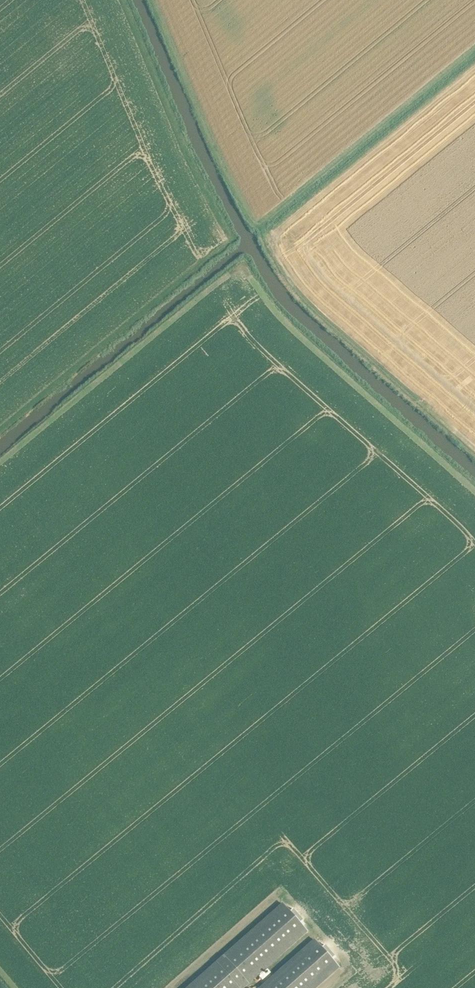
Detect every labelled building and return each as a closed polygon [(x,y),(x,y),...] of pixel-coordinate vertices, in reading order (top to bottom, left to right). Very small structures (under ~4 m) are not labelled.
[(307,932),(282,903),(186,987),(244,987),(307,932)] [(339,968),(314,939),(258,987),(317,987),(339,968)]
